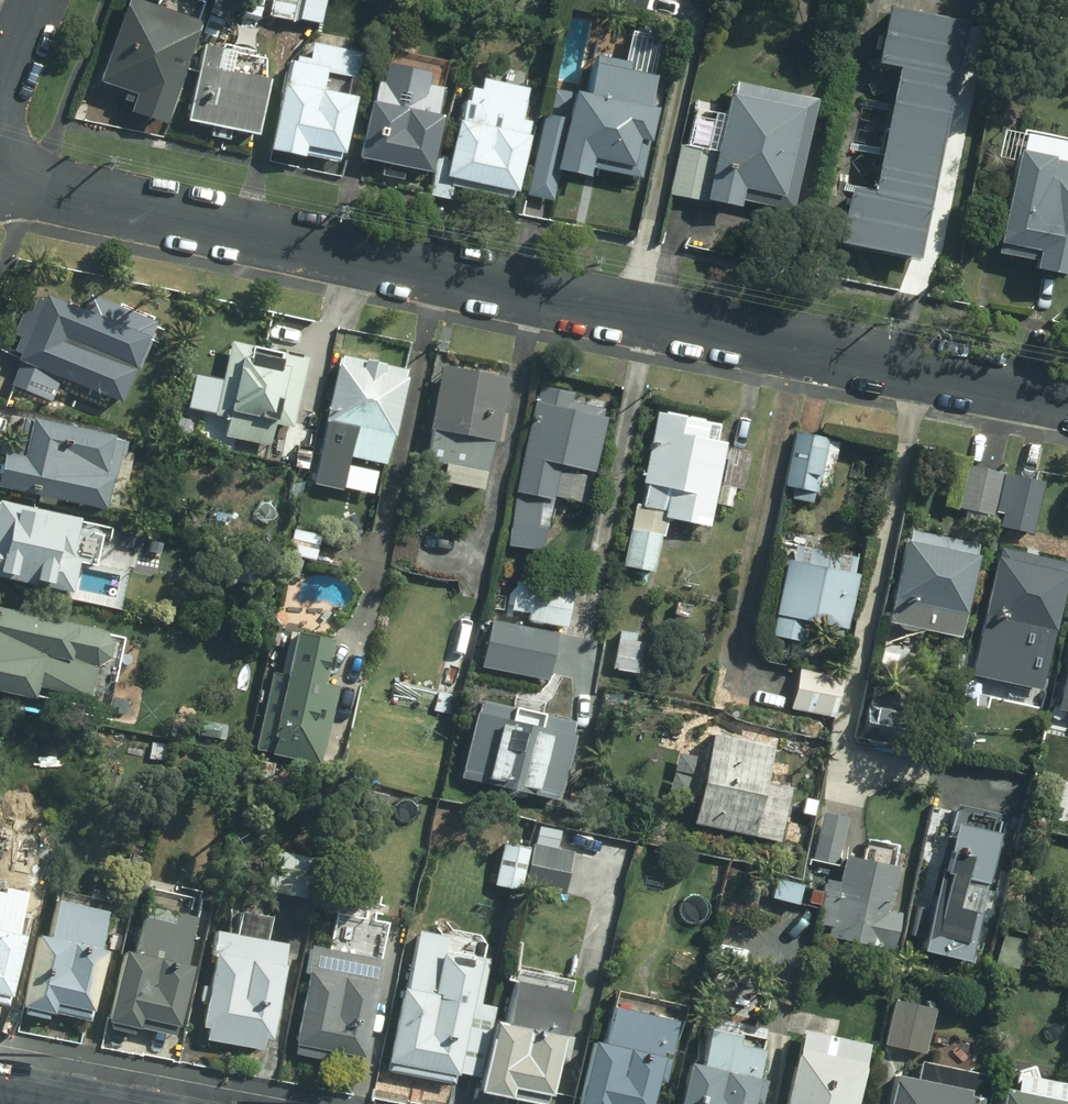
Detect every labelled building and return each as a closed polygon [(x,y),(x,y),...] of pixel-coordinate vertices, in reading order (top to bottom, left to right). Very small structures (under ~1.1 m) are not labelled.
[(163,123),(197,20),(194,19),(200,1),(198,0),(156,0),(154,6),(138,0),(125,0),(99,80),(125,89),(122,99),(132,102),(129,112),(163,123)] [(240,15),(257,20),(262,0),(245,0),(240,15)] [(316,21),(321,0),(271,0),(269,12),(316,21)] [(586,5),(642,16),(645,0),(587,0),(586,5)] [(876,32),(960,50),(966,22),(882,3),(876,32)] [(899,70),(954,82),(960,50),(876,32),(869,63),(899,70)] [(221,45),(200,41),(185,120),(209,125),(208,134),(228,138),(230,129),(255,134),(266,75),(217,66),(221,45)] [(284,82),(280,81),(268,149),(303,156),(304,150),(339,156),(339,152),(343,153),(361,52),(312,43),(310,58),(295,55),(294,61),(288,59),(284,82)] [(589,176),(591,167),(640,177),(655,108),(646,105),(656,56),(629,51),(627,62),(594,54),(586,92),(571,89),(564,121),(540,116),(532,154),(557,160),(555,168),(589,176)] [(371,101),(368,100),(358,157),(363,158),(363,162),(382,165),(381,173),(402,177),(403,170),(423,173),(424,171),(429,172),(439,114),(436,113),(440,87),(426,85),(428,71),(385,63),(382,81),(375,80),(371,101)] [(893,99),(947,111),(954,82),(899,70),(893,99)] [(454,198),(456,185),(509,196),(511,190),(515,191),(528,133),(524,132),(527,120),(519,118),(526,87),(480,77),(478,88),(469,86),(467,98),(461,98),(458,119),(455,119),(447,161),(437,159),(430,194),(454,198)] [(792,210),(815,98),(734,80),(731,94),(728,94),(716,150),(680,142),(670,193),(705,201),(706,197),(739,204),(740,199),(792,210)] [(887,129),(941,140),(947,111),(893,99),(887,129)] [(881,158),(935,169),(941,140),(887,129),(881,158)] [(1019,149),(998,252),(1036,260),(1035,267),(1067,274),(1067,273),(1067,159),(1019,149)] [(874,189),(929,199),(935,169),(881,158),(874,189)] [(846,215),(923,229),(929,199),(874,189),(852,185),(846,215)] [(841,245),(917,259),(923,229),(846,215),(841,245)] [(49,400),(60,377),(115,399),(123,378),(138,384),(155,342),(140,336),(142,333),(106,319),(111,307),(77,293),(72,305),(44,294),(41,300),(34,297),(29,310),(22,307),(11,336),(19,338),(13,352),(19,354),(16,360),(19,361),(10,384),(49,400)] [(285,353),(230,340),(222,380),(217,379),(212,405),(216,405),(214,415),(228,418),(225,436),(233,437),(230,450),(249,453),(251,441),(268,445),(272,423),(292,427),(307,357),(300,356),(301,353),(285,350),(285,353)] [(339,362),(337,361),(323,420),(325,420),(320,442),(340,447),(339,454),(383,465),(390,436),(392,436),(406,377),(402,376),(405,367),(341,352),(339,362)] [(506,377),(441,365),(428,429),(433,430),(427,460),(485,471),(491,441),(494,442),(506,377)] [(573,467),(592,472),(606,417),(602,416),(604,408),(571,400),(573,393),(539,385),(535,401),(534,400),(515,492),(510,525),(546,529),(550,500),(551,495),(579,501),(584,476),(572,473),(573,467)] [(720,422),(656,409),(641,483),(646,483),(641,505),(636,504),(623,565),(654,571),(661,536),(664,537),(668,517),(708,525),(726,443),(717,441),(720,422)] [(101,509),(108,476),(101,474),(109,435),(28,418),(20,456),(1,452),(0,456),(0,487),(101,509)] [(825,437),(791,430),(780,483),(791,486),(789,497),(807,501),(809,490),(813,491),(825,437)] [(750,453),(726,448),(715,503),(731,506),(735,487),(743,489),(750,453)] [(995,516),(1004,473),(964,466),(955,507),(995,516)] [(1033,531),(1044,482),(1006,473),(994,522),(1033,531)] [(68,592),(77,550),(71,548),(77,518),(0,502),(0,578),(68,592)] [(231,509),(215,505),(211,523),(228,526),(231,509)] [(976,544),(910,529),(889,622),(959,637),(977,556),(974,555),(976,544)] [(847,572),(850,555),(791,542),(788,559),(781,558),(769,611),(772,611),(767,633),(800,641),(803,626),(839,634),(852,573),(847,572)] [(999,546),(974,656),(1023,668),(1027,649),(1050,654),(1067,570),(1067,563),(999,546)] [(572,591),(533,582),(526,619),(565,628),(572,591)] [(31,698),(34,685),(108,701),(122,636),(0,611),(0,691),(31,698)] [(548,681),(557,632),(490,619),(481,667),(548,681)] [(328,639),(294,631),(285,675),(272,672),(257,750),(270,752),(270,755),(317,764),(333,687),(320,684),(328,639)] [(635,634),(619,631),(613,668),(641,673),(646,644),(634,642),(635,634)] [(458,694),(439,689),(434,711),(452,716),(458,694)] [(474,711),(469,710),(454,776),(553,798),(568,734),(562,732),(565,718),(477,699),(474,711)] [(222,724),(201,720),(200,733),(219,737),(222,724)] [(729,737),(712,734),(692,821),(780,841),(792,787),(765,782),(767,774),(738,767),(739,760),(724,757),(729,737)] [(273,765),(260,762),(257,777),(270,779),(273,765)] [(922,952),(970,961),(1003,816),(958,806),(952,829),(938,826),(930,862),(942,865),(934,896),(930,894),(926,908),(919,907),(912,935),(925,939),(922,952)] [(848,818),(822,812),(812,858),(838,864),(848,818)] [(527,848),(502,843),(494,886),(519,890),(527,848)] [(572,851),(531,843),(524,886),(565,894),(572,851)] [(308,899),(316,859),(274,850),(265,890),(308,899)] [(898,867),(844,856),(836,894),(827,892),(820,924),(831,927),(828,937),(892,951),(900,913),(889,910),(898,867)] [(797,906),(802,886),(776,879),(770,899),(797,906)] [(5,1004),(20,936),(14,935),(23,892),(1,888),(0,893),(0,1003),(5,1004)] [(131,954),(121,951),(106,1022),(104,1028),(132,1034),(134,1029),(138,1030),(138,1027),(146,1029),(151,1030),(170,1034),(173,1028),(177,1029),(191,967),(183,965),(198,900),(146,888),(131,954)] [(47,938),(35,935),(20,1006),(52,1013),(54,1004),(90,1012),(103,951),(96,949),(104,912),(55,902),(47,938)] [(206,1028),(204,1041),(260,1050),(263,1038),(270,1039),(284,966),(280,966),(285,944),(264,940),(268,918),(237,913),(234,935),(215,932),(213,945),(211,945),(208,957),(212,958),(207,985),(200,984),(196,1003),(204,1004),(200,1028),(206,1028)] [(442,935),(417,931),(406,990),(402,989),(387,1072),(453,1083),(455,1075),(457,1075),(458,1072),(480,1076),(492,1007),(472,1003),(475,987),(479,988),(487,947),(479,937),(449,930),(442,935)] [(1017,969),(1026,940),(1004,933),(995,962),(1017,969)] [(364,1058),(381,958),(309,946),(304,974),(307,975),(294,1044),(298,1045),(296,1055),(359,1066),(361,1057),(364,1058)] [(479,1092),(534,1103),(546,1103),(572,982),(516,970),(504,1026),(492,1023),(479,1092)] [(592,1042),(579,1103),(650,1103),(655,1080),(662,1082),(670,1048),(674,1049),(684,1005),(617,990),(605,1045),(592,1042)] [(894,1000),(884,1044),(926,1053),(934,1009),(894,1000)] [(688,1064),(678,1103),(753,1103),(758,1079),(754,1079),(761,1050),(737,1044),(739,1035),(709,1028),(700,1067),(688,1064)] [(802,1031),(786,1103),(855,1103),(868,1047),(802,1031)] [(895,1075),(889,1103),(987,1103),(993,1077),(919,1060),(915,1080),(895,1075)] [(1004,1090),(1001,1103),(1067,1103),(1065,1102),(1067,1087),(1067,1085),(1036,1078),(1033,1066),(1017,1070),(1018,1075),(1015,1092),(1004,1090)]
